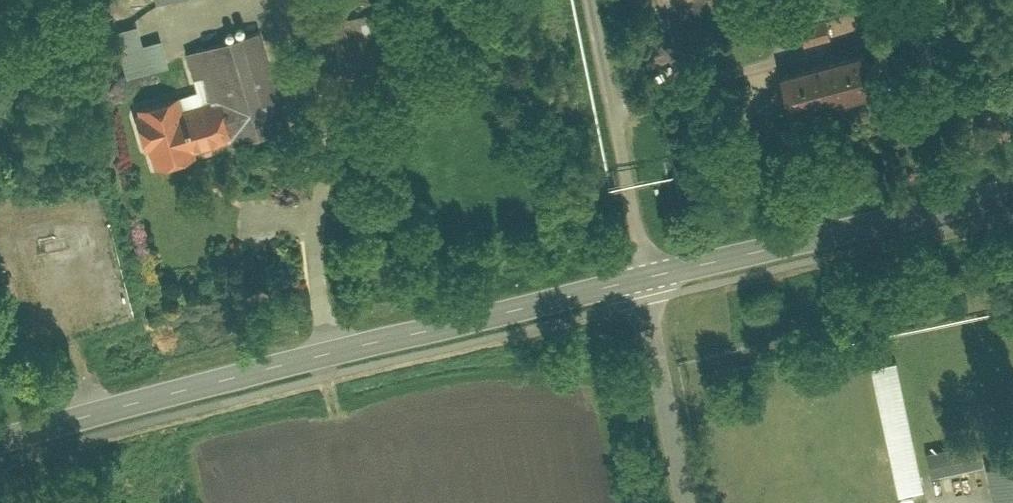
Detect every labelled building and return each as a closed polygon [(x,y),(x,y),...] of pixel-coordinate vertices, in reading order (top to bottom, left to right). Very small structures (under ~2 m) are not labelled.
[(320,5),(327,38),(378,27),(372,0),(346,0),(320,5)] [(825,20),(800,26),(803,42),(828,36),(825,20)] [(136,23),(113,28),(124,74),(167,64),(160,37),(141,42),(136,23)] [(194,91),(127,110),(140,157),(149,154),(155,176),(196,164),(192,151),(286,125),(259,33),(184,54),(194,91)] [(860,45),(773,70),(786,118),(874,93),(860,45)] [(898,493),(922,488),(897,361),(873,365),(898,493)] [(930,444),(934,467),(984,458),(980,435),(930,444)] [(990,457),(1000,502),(1012,502),(1012,452),(990,457)]
